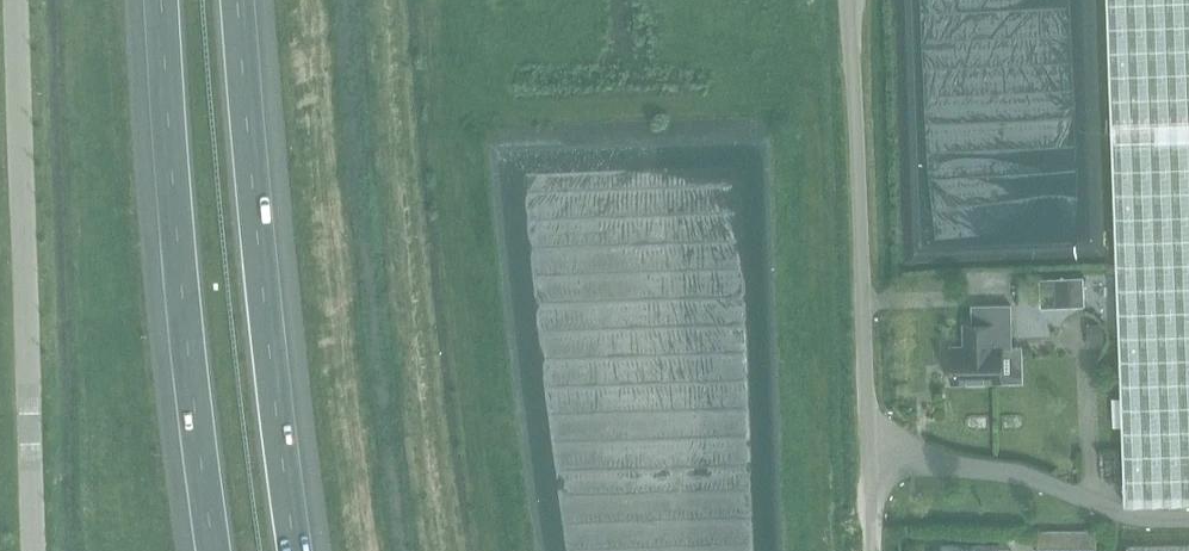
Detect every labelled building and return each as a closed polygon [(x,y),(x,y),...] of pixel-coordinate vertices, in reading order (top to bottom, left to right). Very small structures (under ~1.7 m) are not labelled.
[(1126,502),(1188,499),(1188,0),(1107,0),(1126,502)] [(967,346),(951,346),(952,381),(969,381),(969,383),(985,383),(985,380),(1003,380),(1002,348),(1012,348),(1012,303),(987,303),(974,304),(974,323),(965,323),(965,341),(967,341),(967,346)] [(1039,531),(1039,550),(1097,550),(1097,531),(1039,531)]
